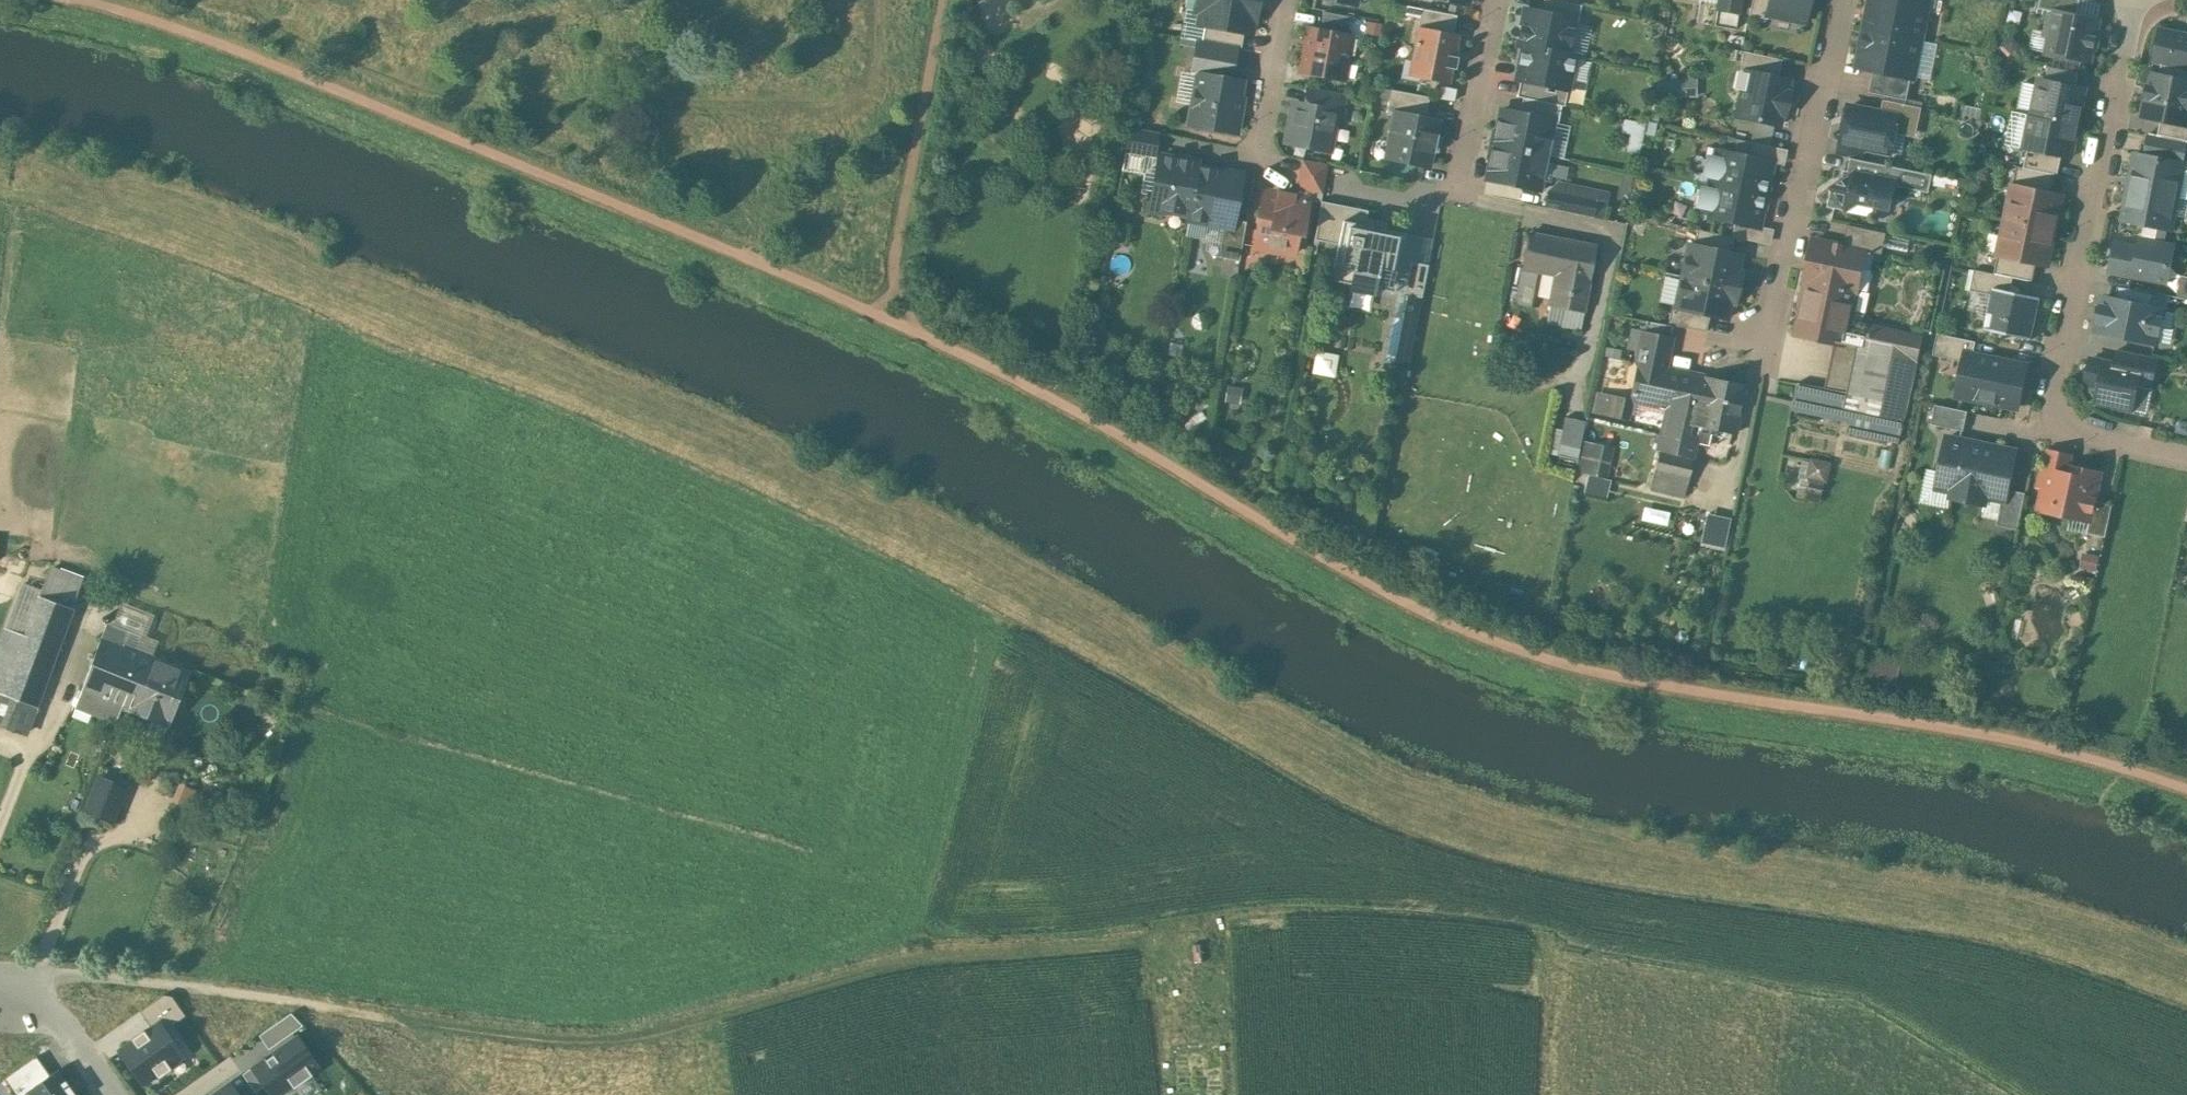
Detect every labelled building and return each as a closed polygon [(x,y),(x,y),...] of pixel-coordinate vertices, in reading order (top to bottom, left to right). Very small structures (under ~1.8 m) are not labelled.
[(1195,10),(1201,11),(1199,24),(1206,26),(1244,32),(1251,34),(1253,21),(1255,21),(1259,0),(1197,0),(1195,10)] [(1557,0),(1544,0),(1541,12),(1576,19),(1575,20),(1578,21),(1582,5),(1557,0)] [(1701,1),(1718,4),(1714,26),(1735,29),(1740,0),(1701,0),(1701,1)] [(1749,15),(1768,19),(1769,14),(1767,14),(1770,0),(1752,0),(1749,15)] [(1767,14),(1769,14),(1804,21),(1808,0),(1770,0),(1767,14)] [(1866,30),(1921,41),(1929,3),(1928,3),(1913,0),(1873,0),(1866,30)] [(2039,8),(2055,12),(2055,11),(2078,15),(2081,0),(2041,0),(2039,8)] [(1457,16),(1422,9),(1418,27),(1453,34),(1457,16)] [(1541,12),(1524,9),(1520,30),(1523,31),(1520,45),(1568,55),(1569,54),(1575,20),(1576,19),(1541,12)] [(2078,15),(2055,11),(2055,12),(2054,17),(2049,20),(2046,31),(2053,41),(2051,52),(2092,61),(2100,20),(2078,15)] [(1244,32),(1206,26),(1203,41),(1237,47),(1242,48),(1244,32)] [(1453,34),(1418,27),(1409,76),(1450,84),(1453,68),(1455,69),(1458,58),(1455,57),(1459,35),(1453,34)] [(1351,36),(1309,28),(1301,72),(1343,79),(1351,36)] [(1921,41),(1866,30),(1859,67),(1874,70),(1912,78),(1914,78),(1921,41)] [(2161,30),(2154,60),(2163,62),(2160,75),(2179,79),(2182,66),(2186,67),(2186,36),(2161,30)] [(1203,41),(1198,40),(1192,74),(1198,75),(1199,74),(1231,80),(1237,47),(1203,41)] [(1520,45),(1517,44),(1517,45),(1523,46),(1519,64),(1524,65),(1520,81),(1568,91),(1575,55),(1569,54),(1568,55),(1520,45)] [(1782,59),(1744,51),(1739,71),(1746,73),(1746,71),(1778,78),(1782,59)] [(2080,72),(2049,66),(2046,81),(2077,88),(2080,72)] [(1912,78),(1874,70),(1870,92),(1908,100),(1912,78)] [(1778,78),(1746,71),(1746,73),(1739,71),(1736,89),(1742,90),(1736,116),(1779,125),(1782,113),(1785,114),(1790,93),(1786,92),(1789,80),(1778,78)] [(2152,73),(2149,86),(2148,86),(2148,88),(2147,95),(2146,95),(2146,98),(2143,116),(2162,120),(2185,125),(2186,123),(2186,118),(2186,80),(2179,79),(2160,75),(2152,73)] [(1231,80),(1199,74),(1198,75),(1192,108),(1195,108),(1192,125),(1235,133),(1241,99),(1239,98),(1241,81),(1231,80)] [(1689,80),(1666,80),(1666,96),(1689,96),(1689,80)] [(2046,81),(2040,80),(2033,115),(2033,116),(2078,125),(2085,89),(2077,88),(2046,81)] [(1346,94),(1308,87),(1304,104),(1336,110),(1336,112),(1343,113),(1346,94)] [(1429,97),(1391,90),(1386,112),(1395,114),(1395,112),(1425,118),(1429,97)] [(1562,106),(1523,98),(1520,113),(1554,120),(1554,122),(1558,123),(1562,106)] [(1923,108),(1884,100),(1881,113),(1899,116),(1897,127),(1918,131),(1923,108)] [(1304,104),(1295,103),(1290,125),(1287,128),(1285,138),(1287,142),(1287,143),(1328,151),(1336,112),(1336,110),(1304,104)] [(1881,113),(1849,106),(1842,143),(1891,153),(1897,127),(1899,116),(1881,113)] [(1520,113),(1501,109),(1493,144),(1547,155),(1554,122),(1554,120),(1520,113)] [(1425,118),(1395,112),(1395,114),(1386,158),(1429,166),(1432,150),(1430,149),(1433,137),(1435,137),(1438,121),(1425,118)] [(2078,125),(2033,116),(2033,115),(2031,115),(2024,148),(2028,148),(2062,155),(2071,157),(2078,125)] [(2162,120),(2158,135),(2170,137),(2186,141),(2186,124),(2186,123),(2185,125),(2162,120)] [(1554,154),(1565,156),(1571,125),(1560,123),(1554,154)] [(1158,133),(1130,128),(1125,153),(1153,157),(1158,133)] [(2158,135),(2150,133),(2145,156),(2166,160),(2170,137),(2158,135)] [(2170,137),(2166,160),(2183,163),(2186,142),(2186,141),(2170,137)] [(1547,155),(1493,144),(1486,179),(1540,190),(1542,180),(1548,182),(1552,163),(1546,162),(1547,155)] [(2062,155),(2028,148),(2024,168),(2056,174),(2058,175),(2062,155)] [(1772,163),(1717,151),(1710,183),(1767,195),(1769,188),(1767,187),(1772,163)] [(2145,156),(2135,154),(2121,220),(2156,226),(2173,229),(2186,164),(2183,163),(2166,160),(2145,156)] [(1200,163),(1160,156),(1153,193),(1150,193),(1149,195),(1150,195),(1147,210),(1163,213),(1163,214),(1165,214),(1166,210),(1189,214),(1190,215),(1198,167),(1199,167),(1200,163)] [(1890,166),(1852,158),(1849,171),(1887,179),(1890,166)] [(1328,164),(1302,159),(1295,197),(1308,199),(1308,200),(1321,203),(1321,201),(1328,164)] [(2024,168),(2018,166),(2013,186),(2052,194),(2056,174),(2024,168)] [(1199,167),(1198,167),(1190,215),(1189,214),(1188,219),(1224,225),(1232,227),(1233,220),(1241,175),(1199,167)] [(1849,171),(1845,170),(1842,181),(1832,188),(1828,207),(1848,211),(1849,211),(1861,203),(1875,205),(1890,209),(1896,181),(1887,179),(1849,171)] [(1767,195),(1710,183),(1703,215),(1758,227),(1764,202),(1766,203),(1767,195)] [(2052,194),(2013,186),(2006,220),(2055,230),(2062,196),(2052,194)] [(1596,200),(1549,190),(1545,207),(1592,217),(1596,200)] [(1295,197),(1279,194),(1278,199),(1264,197),(1256,240),(1270,243),(1269,250),(1293,254),(1297,234),(1302,235),(1308,200),(1308,199),(1295,197)] [(1368,210),(1321,201),(1321,203),(1314,240),(1338,245),(1343,223),(1373,229),(1375,220),(1367,218),(1368,210)] [(1875,205),(1861,203),(1849,211),(1873,216),(1875,205)] [(1246,222),(1233,220),(1232,227),(1224,225),(1219,257),(1239,261),(1246,222)] [(2055,230),(2006,220),(1999,254),(2037,262),(2048,265),(2055,230)] [(1373,229),(1343,223),(1338,245),(1334,267),(1353,271),(1351,284),(1375,289),(1377,276),(1397,280),(1406,233),(1384,229),(1383,231),(1373,229)] [(2139,249),(2116,244),(2111,271),(2167,282),(2174,247),(2153,243),(2156,226),(2145,224),(2142,240),(2141,240),(2139,249)] [(1887,233),(1848,225),(1844,246),(1866,251),(1867,248),(1876,250),(1874,261),(1881,263),(1887,233)] [(1734,237),(1698,230),(1695,245),(1731,253),(1734,237)] [(1596,247),(1529,234),(1522,268),(1540,272),(1556,275),(1590,281),(1596,247)] [(1844,246),(1814,240),(1805,281),(1855,292),(1857,292),(1858,290),(1867,292),(1874,261),(1876,250),(1867,248),(1866,251),(1844,246)] [(1695,245),(1689,244),(1682,276),(1738,288),(1742,272),(1737,271),(1741,255),(1731,253),(1695,245)] [(2037,262),(1999,254),(1995,274),(2014,278),(2033,282),(2037,262)] [(1941,269),(1898,259),(1892,283),(1926,290),(1915,334),(1924,337),(1941,269)] [(1428,265),(1411,262),(1404,294),(1422,298),(1428,265)] [(1540,272),(1522,268),(1515,303),(1533,306),(1540,272)] [(1995,274),(1975,270),(1971,291),(1992,295),(1994,288),(2011,291),(2014,278),(1995,274)] [(1590,281),(1556,275),(1547,323),(1581,330),(1590,281)] [(1738,288),(1682,276),(1675,306),(1675,308),(1710,315),(1727,319),(1731,303),(1735,304),(1738,288)] [(1855,292),(1809,282),(1797,335),(1836,343),(1841,318),(1849,320),(1855,292)] [(2155,294),(2118,286),(2116,299),(2152,307),(2155,294)] [(2011,291),(1994,288),(1992,295),(1988,314),(1989,314),(1986,327),(1985,327),(1985,329),(2032,340),(2041,298),(2011,291)] [(2116,299),(2104,297),(2097,331),(2156,343),(2163,309),(2152,307),(2116,299)] [(1710,315),(1675,308),(1675,306),(1672,305),(1668,324),(1673,325),(1706,331),(1710,315)] [(1849,320),(1841,318),(1836,343),(1826,389),(1798,383),(1792,410),(1850,422),(1848,432),(1899,443),(1924,337),(1915,334),(1849,320)] [(1668,324),(1646,321),(1640,352),(1666,358),(1673,325),(1668,324)] [(1977,342),(1938,334),(1934,355),(1965,361),(1967,353),(1974,354),(1977,342)] [(2157,358),(2119,349),(2116,364),(2154,372),(2157,358)] [(1314,372),(1337,376),(1341,354),(1319,350),(1314,372)] [(1974,354),(1967,353),(1965,361),(1958,396),(2018,408),(2027,365),(1974,354)] [(2116,364),(2092,359),(2086,384),(2100,387),(2097,402),(2132,409),(2138,384),(2151,387),(2154,372),(2116,364)] [(1699,375),(1638,362),(1630,400),(1667,408),(1661,435),(1663,435),(1663,434),(1685,440),(1689,423),(1699,376),(1699,375)] [(1745,386),(1699,376),(1689,423),(1700,426),(1713,429),(1735,433),(1745,386)] [(1626,398),(1606,394),(1602,414),(1612,416),(1612,417),(1628,420),(1631,406),(1625,405),(1626,398)] [(1968,411),(1936,405),(1932,424),(1964,431),(1968,411)] [(1586,421),(1566,417),(1559,456),(1578,460),(1586,421)] [(1685,440),(1663,434),(1663,435),(1651,488),(1684,496),(1693,458),(1700,426),(1689,423),(1685,440)] [(1713,429),(1700,426),(1693,458),(1706,460),(1713,429)] [(2016,451),(1948,437),(1938,487),(1953,491),(1951,497),(1986,504),(1987,498),(2003,501),(2006,501),(2008,489),(2016,451)] [(1613,447),(1594,443),(1587,474),(1606,478),(1613,447)] [(1833,462),(1807,457),(1800,496),(1826,501),(1833,462)] [(2068,466),(2066,475),(2047,471),(2044,489),(2042,500),(2052,502),(2052,505),(2092,514),(2093,514),(2096,501),(2101,474),(2068,466)] [(2026,493),(2008,489),(2006,501),(2003,501),(1999,517),(1998,525),(2018,529),(2026,493)] [(2003,501),(1987,498),(1986,504),(1984,512),(1986,515),(1999,517),(2003,501)] [(2113,504),(2096,501),(2093,514),(2092,514),(2088,533),(2106,537),(2113,504)] [(1703,540),(1728,546),(1735,516),(1710,510),(1703,540)] [(83,582),(49,570),(40,596),(73,608),(83,582)] [(26,635),(4,694),(36,707),(73,608),(40,596),(26,635)] [(7,628),(0,647),(0,693),(4,694),(26,635),(7,628)] [(119,632),(111,628),(107,638),(115,642),(119,632)] [(115,642),(107,638),(79,707),(115,721),(121,705),(168,724),(189,671),(115,642)] [(4,694),(0,705),(0,720),(27,731),(36,707),(4,694)] [(126,788),(100,778),(87,810),(113,821),(126,788)] [(140,1012),(152,1028),(159,1024),(164,1031),(186,1016),(172,996),(163,995),(140,1012)] [(291,1014),(260,1036),(269,1049),(303,1026),(291,1014)] [(121,1051),(144,1083),(156,1074),(159,1078),(172,1069),(169,1065),(182,1056),(164,1031),(159,1024),(152,1028),(146,1033),(144,1030),(131,1039),(133,1042),(121,1051)] [(273,1094),(278,1094),(292,1085),(294,1088),(313,1075),(311,1072),(318,1068),(298,1038),(255,1068),(266,1085),(273,1094)] [(51,1076),(37,1056),(5,1079),(16,1094),(24,1094),(27,1093),(27,1092),(51,1076)] [(266,1085),(255,1068),(244,1076),(255,1092),(266,1085)] [(59,1070),(51,1076),(27,1092),(27,1093),(29,1094),(76,1094),(59,1070)] [(230,1085),(215,1094),(237,1094),(230,1085)]
